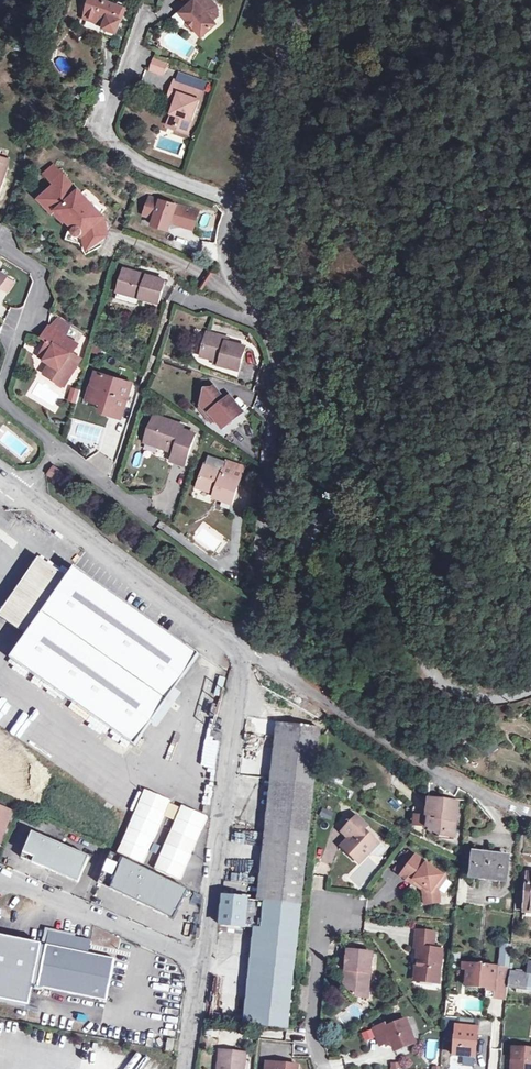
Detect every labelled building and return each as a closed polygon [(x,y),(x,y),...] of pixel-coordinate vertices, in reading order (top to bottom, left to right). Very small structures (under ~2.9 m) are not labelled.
[(107,31),(121,36),(125,25),(123,25),(125,19),(127,20),(129,14),(96,0),(95,0),(87,19),(108,27),(107,31)] [(226,18),(220,12),(225,8),(218,0),(184,0),(196,6),(200,2),(203,5),(199,8),(198,7),(187,14),(193,21),(192,24),(192,27),(194,32),(196,35),(197,36),(204,36),(205,36),(209,40),(225,27),(221,22),(226,18)] [(121,36),(107,31),(105,38),(118,44),(121,36)] [(159,61),(155,72),(167,77),(171,66),(159,61)] [(180,108),(173,125),(181,128),(183,135),(192,137),(207,95),(179,84),(175,95),(184,98),(180,108)] [(171,104),(180,108),(184,98),(175,95),(171,104)] [(181,128),(173,125),(171,130),(183,135),(181,128)] [(0,163),(0,194),(9,166),(0,163)] [(39,206),(53,221),(58,217),(65,224),(75,194),(54,172),(45,180),(55,191),(39,206)] [(71,230),(68,237),(65,245),(79,251),(86,262),(91,259),(89,254),(105,242),(106,239),(106,233),(104,223),(75,194),(65,224),(71,230)] [(150,220),(148,226),(167,232),(170,224),(194,231),(200,211),(147,195),(141,217),(150,220)] [(53,221),(63,231),(65,224),(58,217),(53,221)] [(125,273),(119,292),(141,298),(139,304),(157,308),(164,285),(125,273)] [(15,288),(7,283),(1,292),(9,295),(15,288)] [(138,310),(139,304),(141,298),(119,292),(116,304),(138,310)] [(50,345),(43,356),(59,366),(57,369),(54,367),(47,378),(63,388),(80,362),(72,356),(77,347),(49,329),(42,340),(50,345)] [(219,366),(218,370),(235,374),(241,351),(223,347),(224,342),(204,337),(198,361),(214,365),(219,366)] [(59,366),(43,356),(40,359),(49,365),(43,376),(47,378),(54,367),(57,369),(59,366)] [(109,411),(106,419),(106,420),(119,424),(130,388),(94,376),(89,393),(97,395),(94,406),(102,409),(109,411)] [(66,400),(76,403),(80,389),(70,386),(66,400)] [(200,399),(198,408),(206,417),(209,416),(211,419),(221,430),(241,415),(228,399),(222,402),(212,390),(200,399)] [(85,404),(94,406),(97,395),(89,393),(85,404)] [(206,423),(211,419),(209,416),(206,417),(198,408),(197,414),(206,423)] [(100,416),(106,419),(109,411),(102,409),(100,416)] [(151,420),(142,450),(171,460),(170,465),(183,470),(194,438),(180,434),(181,430),(151,420)] [(197,492),(208,495),(215,498),(212,503),(231,508),(240,482),(205,470),(197,492)] [(31,640),(70,582),(42,563),(2,621),(31,640)] [(31,640),(14,664),(140,750),(203,659),(77,572),(70,582),(31,640)] [(265,907),(302,911),(320,729),(284,725),(265,907)] [(488,758),(494,753),(487,746),(481,751),(488,758)] [(117,852),(144,863),(169,798),(142,788),(117,852)] [(178,804),(154,871),(182,880),(205,814),(178,804)] [(451,839),(460,840),(463,808),(444,806),(444,807),(433,806),(432,822),(434,822),(432,832),(444,842),(450,843),(451,839)] [(331,820),(334,812),(322,809),(320,817),(331,820)] [(1,848),(14,817),(0,811),(0,847),(1,848)] [(432,822),(420,820),(418,831),(432,832),(434,822),(432,822)] [(360,822),(346,836),(353,842),(344,852),(362,869),(372,858),(369,856),(374,851),(371,849),(376,843),(365,833),(369,830),(360,822)] [(92,862),(35,838),(24,863),(46,873),(49,865),(56,868),(52,875),(81,887),(92,862)] [(374,851),(369,856),(372,858),(381,848),(376,843),(371,849),(374,851)] [(477,855),(475,869),(510,873),(512,859),(477,855)] [(397,874),(404,881),(417,863),(410,857),(397,874)] [(190,894),(114,859),(100,889),(178,924),(190,894)] [(419,861),(417,863),(404,881),(403,882),(413,890),(414,887),(417,884),(426,892),(424,894),(425,909),(440,907),(439,888),(444,880),(419,861)] [(49,865),(46,873),(52,875),(56,868),(49,865)] [(317,876),(315,888),(324,890),(326,878),(317,876)] [(417,884),(414,887),(424,894),(426,892),(417,884)] [(302,911),(265,907),(248,905),(248,901),(226,898),(222,930),(265,935),(254,1029),(290,1035),(302,911)] [(114,960),(87,954),(90,941),(49,933),(46,946),(37,986),(106,1001),(114,960)] [(418,934),(417,942),(435,944),(436,936),(418,934)] [(46,946),(0,936),(0,1000),(33,1007),(37,986),(46,946)] [(434,953),(435,944),(417,942),(416,950),(419,951),(416,969),(420,970),(418,985),(440,987),(444,954),(434,953)] [(219,945),(216,951),(227,955),(230,949),(219,945)] [(353,1000),(360,1000),(362,996),(369,997),(373,957),(349,954),(346,973),(350,974),(347,988),(353,1000)] [(484,968),(467,966),(466,972),(472,972),(471,981),(483,983),(482,991),(490,992),(490,994),(498,995),(497,1002),(510,1003),(512,978),(513,972),(484,968)] [(515,990),(530,992),(530,977),(516,976),(515,990)] [(483,983),(471,981),(470,990),(482,991),(483,983)] [(467,1010),(482,1011),(483,1002),(468,1000),(467,1010)] [(456,1059),(476,1061),(480,1023),(460,1021),(456,1059)] [(385,1027),(375,1032),(381,1050),(392,1046),(395,1053),(416,1045),(407,1023),(387,1030),(385,1027)] [(167,1038),(165,1051),(173,1052),(175,1039),(167,1038)] [(516,1054),(515,1068),(530,1068),(530,1055),(516,1054)] [(221,1068),(248,1068),(250,1058),(223,1055),(221,1068)]
